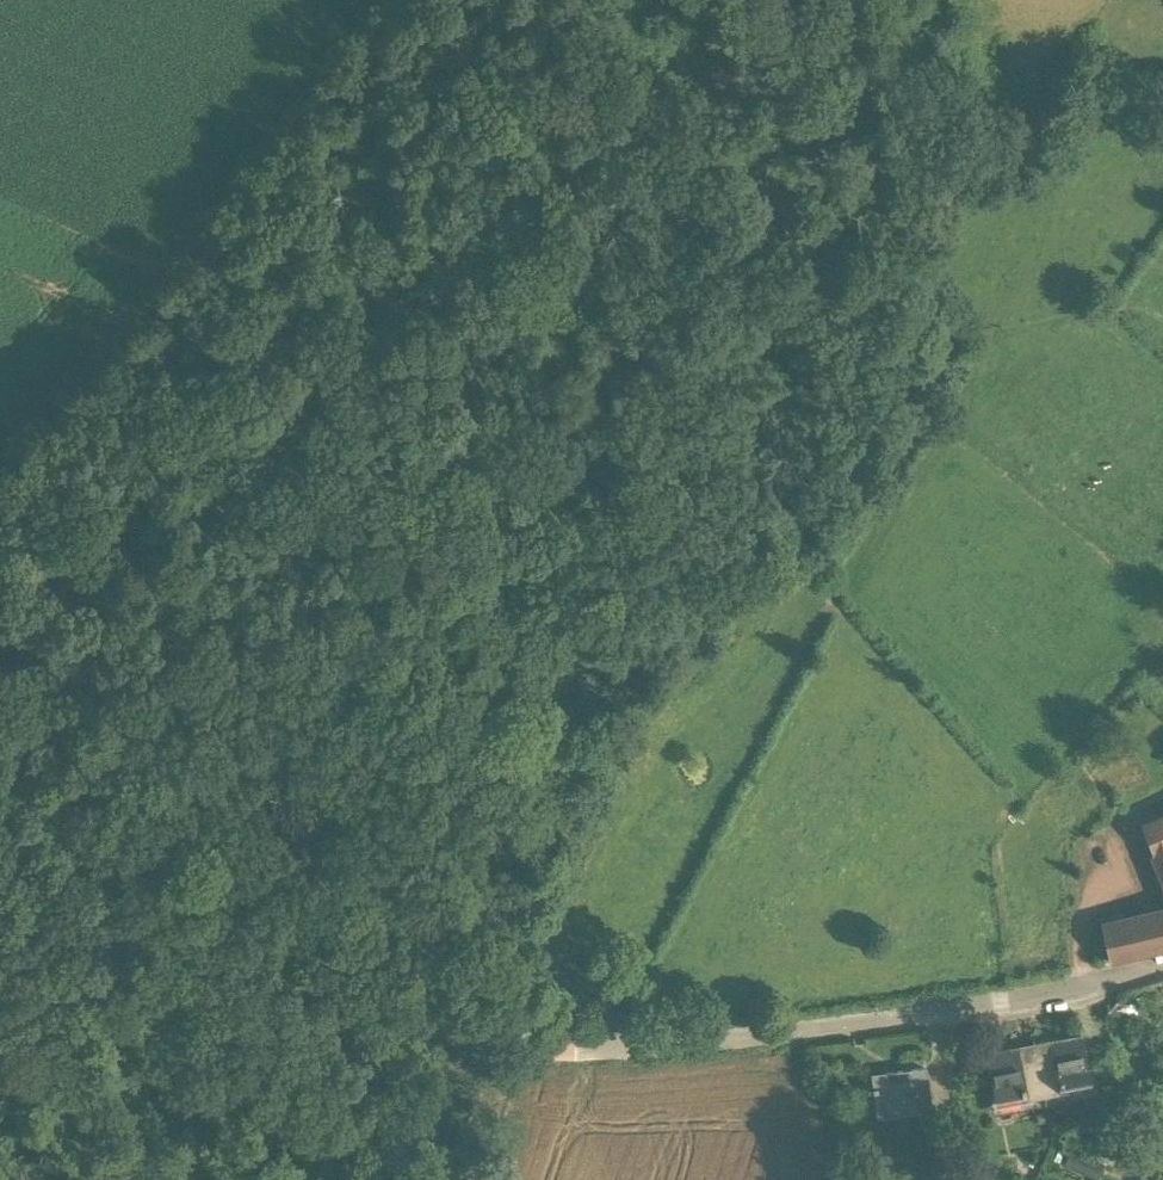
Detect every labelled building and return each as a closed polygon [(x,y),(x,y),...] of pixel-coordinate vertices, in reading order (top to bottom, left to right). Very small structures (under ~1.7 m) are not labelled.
[(1142,825),(1151,852),(1149,853),(1162,890),(1162,816),(1162,815),(1142,825)] [(1138,911),(1098,922),(1109,961),(1162,948),(1162,905),(1138,911)] [(1051,1053),(1035,1056),(1043,1094),(1092,1084),(1082,1034),(1049,1041),(1051,1053)] [(1016,1048),(986,1054),(996,1104),(1043,1094),(1035,1056),(1019,1059),(1016,1048)] [(925,1065),(871,1073),(877,1115),(932,1107),(925,1065)] [(1151,1118),(1140,1136),(1155,1145),(1162,1131),(1162,1125),(1151,1118)] [(1070,1149),(1063,1164),(1097,1179),(1104,1164),(1070,1149)]
